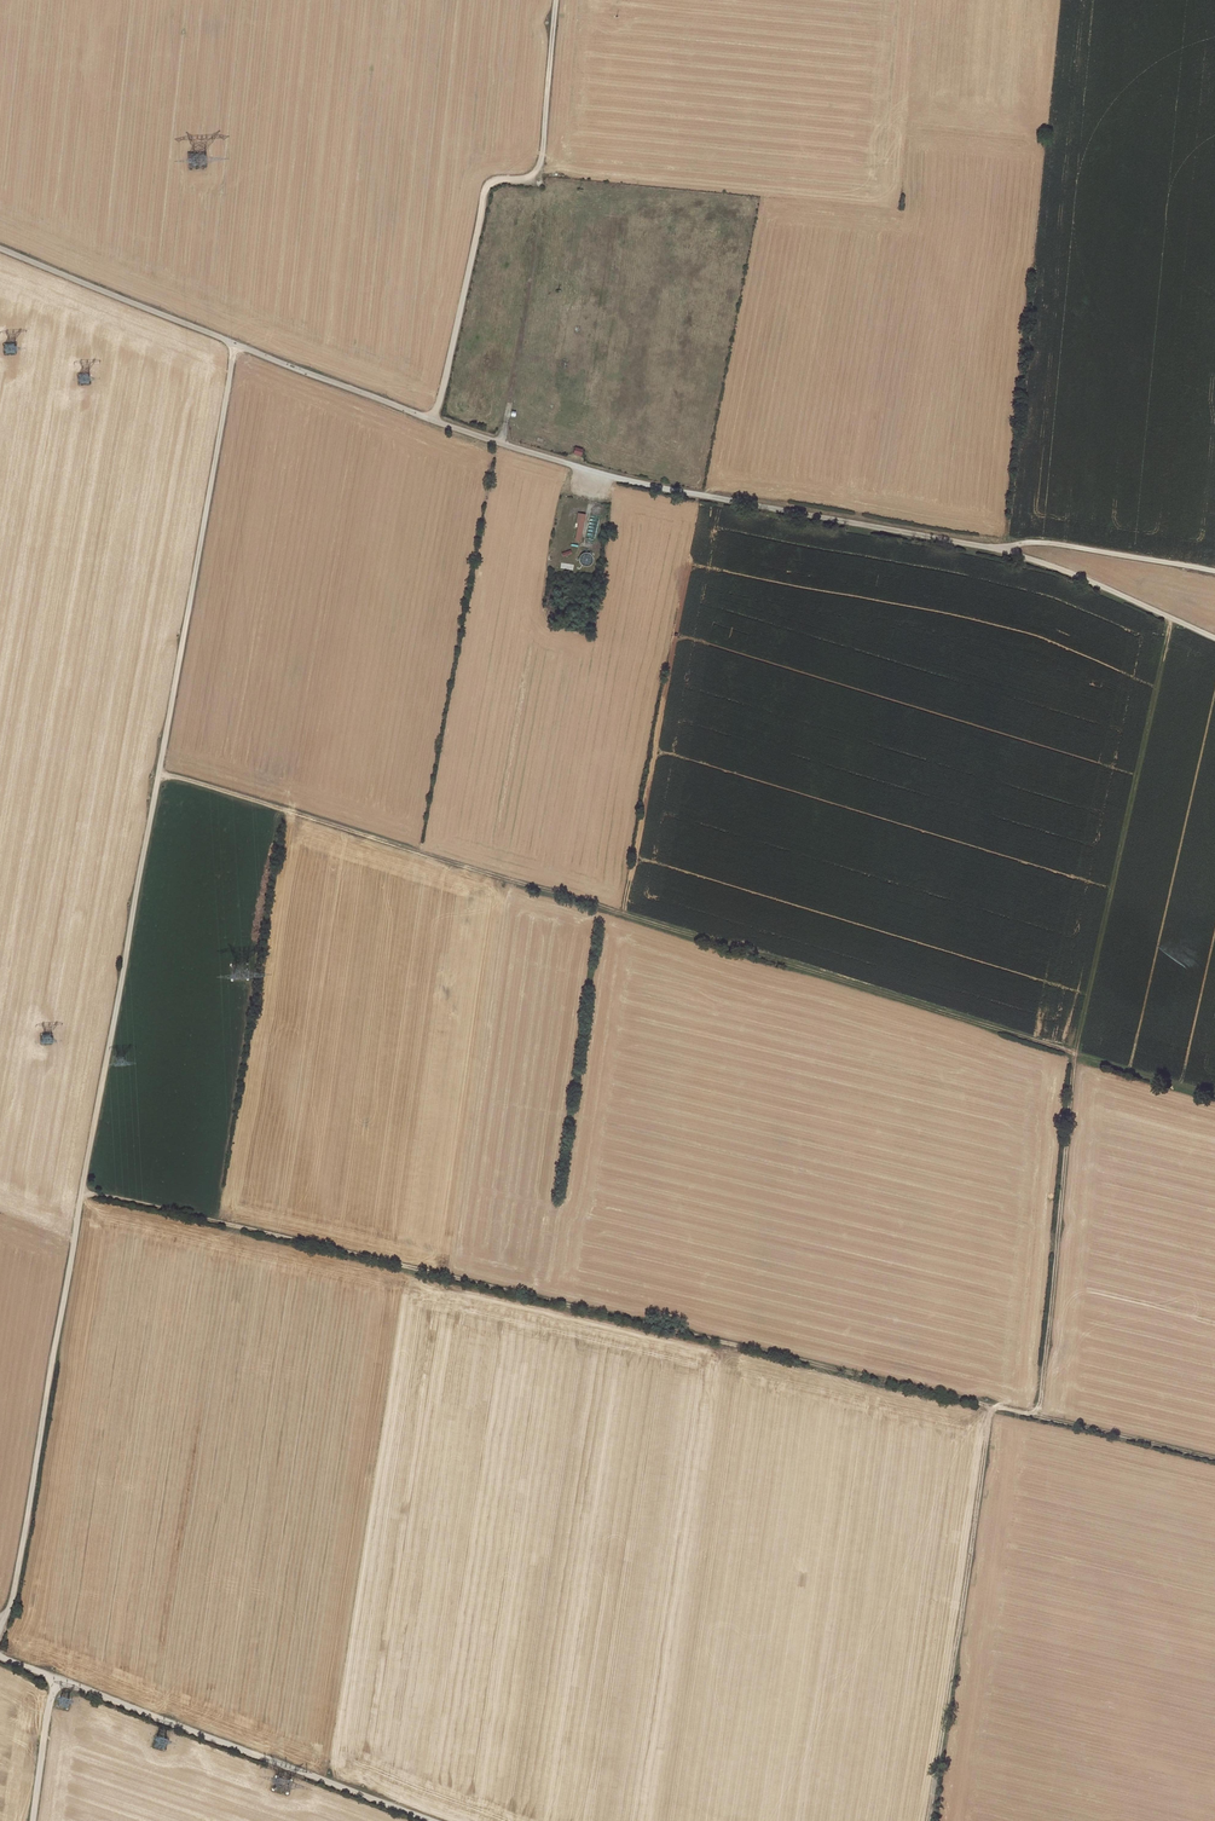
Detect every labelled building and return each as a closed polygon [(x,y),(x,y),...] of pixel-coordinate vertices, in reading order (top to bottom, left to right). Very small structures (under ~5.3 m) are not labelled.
[(576,522),(578,522),(583,523),(585,514),(578,513),(576,522)] [(583,523),(578,522),(574,540),(580,541),(583,523)]
